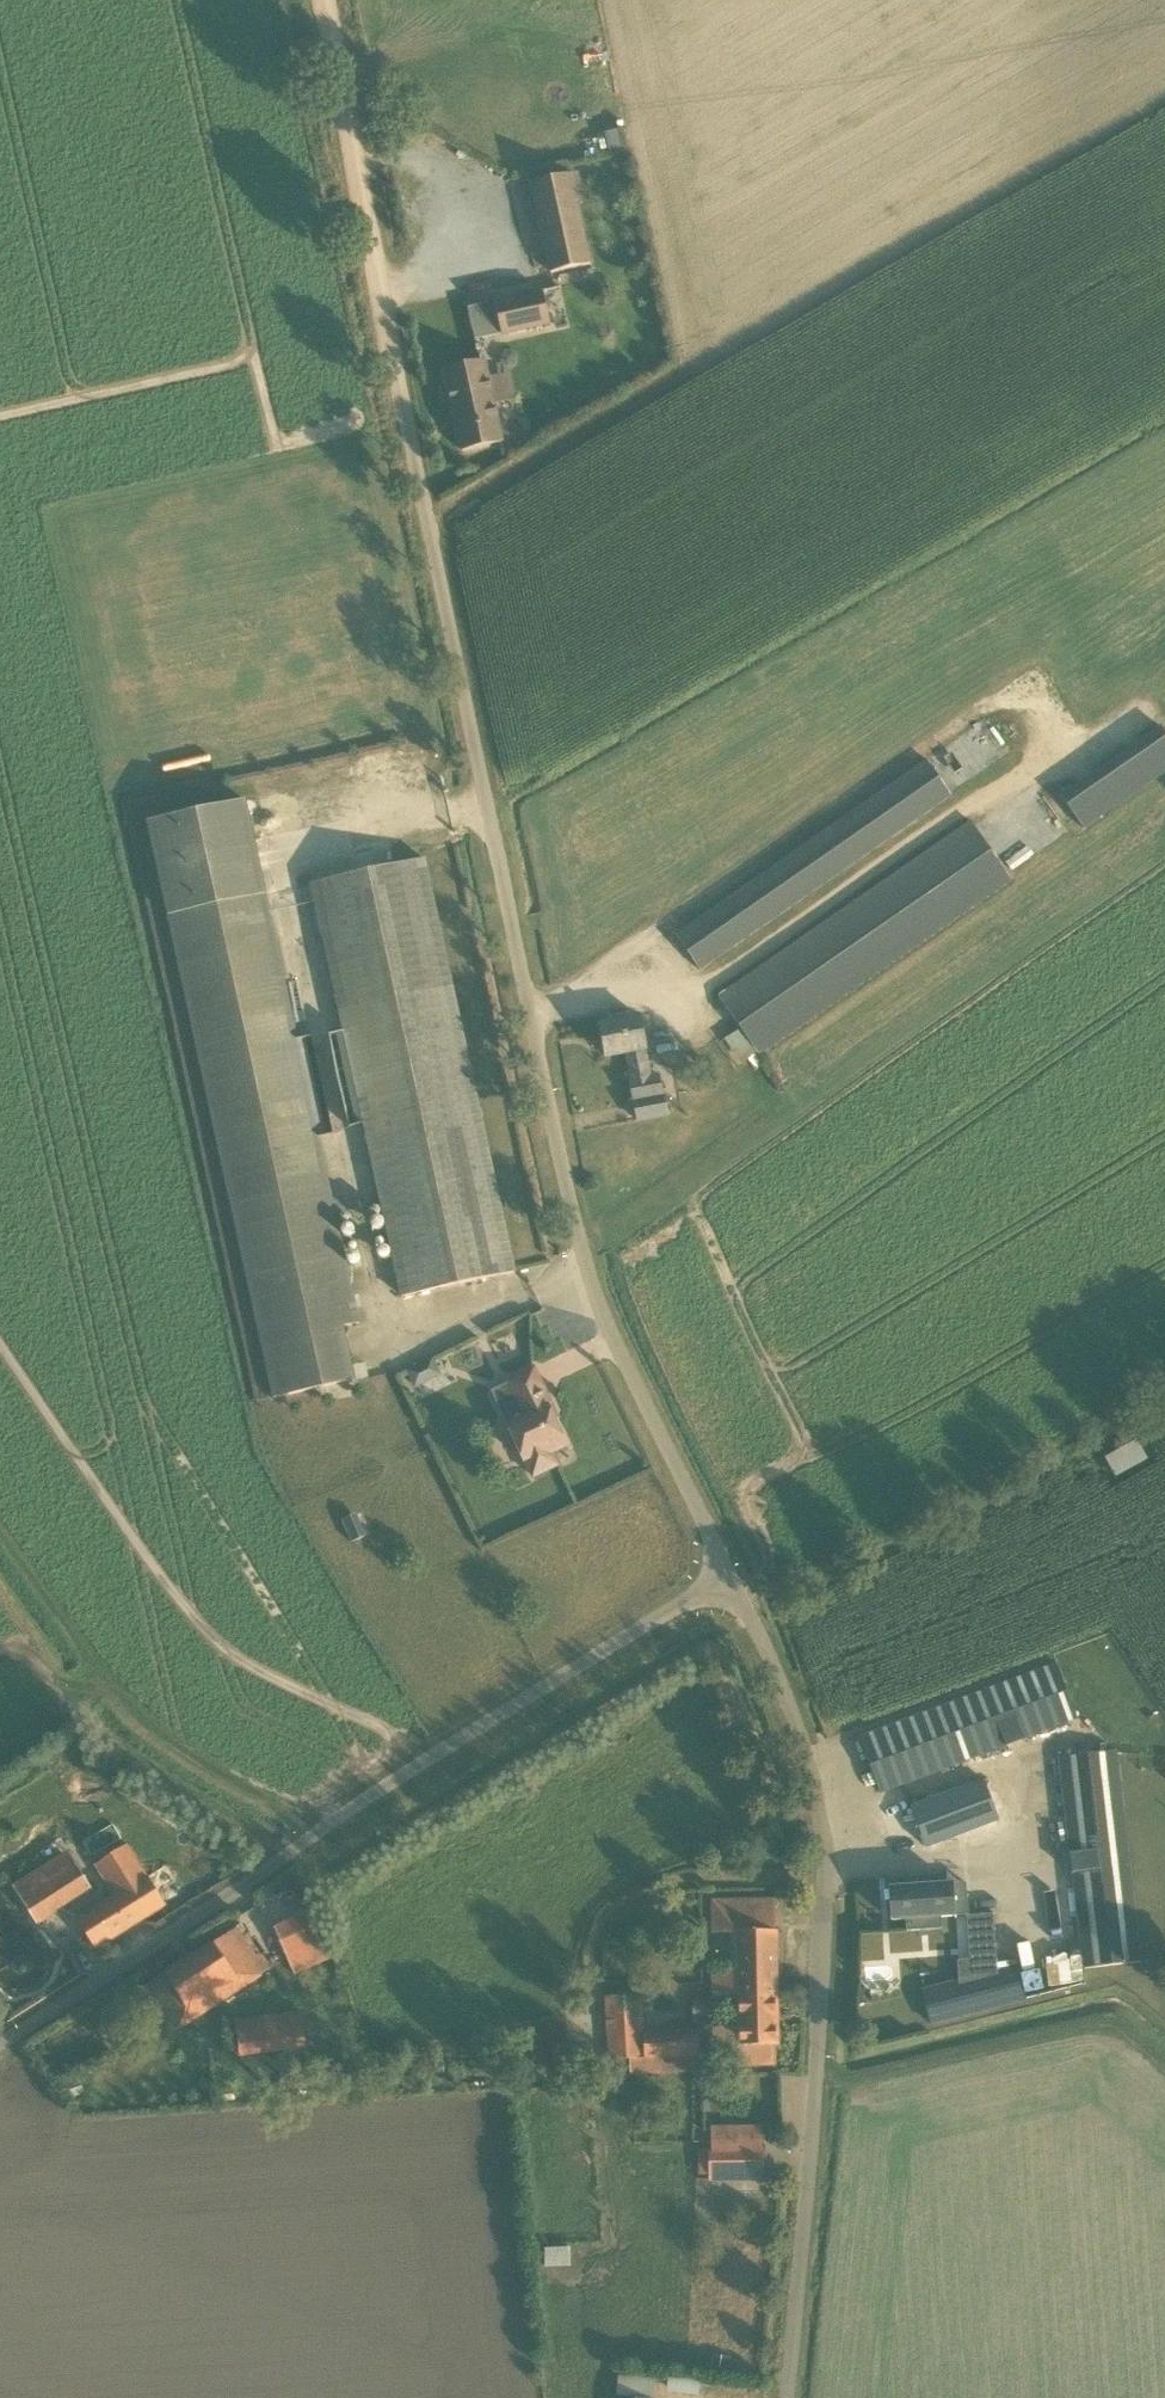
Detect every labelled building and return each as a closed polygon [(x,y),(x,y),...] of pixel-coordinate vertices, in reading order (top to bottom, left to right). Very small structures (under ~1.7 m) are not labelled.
[(550,272),(591,264),(571,173),(531,182),(550,272)] [(550,323),(542,290),(495,301),(502,333),(550,323)] [(511,372),(487,377),(482,360),(444,370),(463,448),(502,438),(493,403),(517,398),(511,372)] [(1164,772),(1164,732),(1162,727),(1062,797),(1083,828),(1164,772)] [(927,759),(675,934),(700,970),(951,795),(927,759)] [(275,1397),(354,1379),(368,1377),(366,1362),(351,1365),(343,1326),(359,1323),(318,1137),(333,1134),(312,1037),(297,1040),(245,800),(149,821),(275,1397)] [(718,997),(739,1028),(758,1054),(1011,879),(972,822),(718,997)] [(364,1123),(402,1296),(515,1272),(424,858),(312,883),(344,1031),(329,1034),(349,1126),(364,1123)] [(630,1080),(638,1121),(666,1115),(658,1074),(650,1076),(645,1049),(639,1016),(600,1023),(607,1057),(627,1053),(632,1080),(630,1080)] [(433,1356),(406,1370),(415,1387),(442,1374),(433,1356)] [(507,1423),(525,1460),(533,1476),(557,1465),(552,1453),(567,1446),(549,1406),(552,1404),(535,1367),(506,1380),(523,1416),(507,1423)] [(1135,1437),(1103,1456),(1114,1476),(1147,1457),(1135,1437)] [(859,1738),(880,1792),(1077,1718),(1057,1663),(859,1738)] [(1084,1969),(1141,1962),(1115,1753),(1058,1759),(1084,1969)] [(985,1778),(911,1806),(926,1846),(1000,1818),(985,1778)] [(78,1920),(96,1949),(165,1905),(127,1844),(95,1864),(116,1897),(78,1920)] [(39,1922),(49,1916),(92,1889),(76,1864),(33,1892),(23,1898),(39,1922)] [(889,1887),(892,1920),(906,1919),(906,1931),(942,1928),(941,1917),(955,1916),(952,1882),(889,1887)] [(776,1904),(713,1904),(713,1918),(725,1918),(725,1933),(737,1933),(737,1969),(714,1970),(715,1999),(738,1998),(777,1997),(776,1904)] [(323,1950),(308,1914),(275,1928),(290,1964),(323,1950)] [(214,1942),(138,1990),(167,2034),(232,1993),(237,1999),(247,1992),(243,1986),(269,1969),(242,1925),(214,1942)] [(864,1933),(865,1955),(884,1954),(882,1931),(864,1933)] [(1018,1966),(922,1990),(931,2024),(1025,1999),(1018,1966)] [(631,2075),(702,2071),(699,2026),(646,2029),(643,1992),(601,1995),(605,2060),(630,2059),(631,2075)] [(778,2044),(777,1997),(738,1998),(738,2025),(715,2026),(716,2065),(774,2064),(773,2045),(778,2044)] [(301,2009),(236,2020),(242,2057),(307,2046),(301,2009)] [(763,2178),(763,2145),(710,2145),(711,2179),(763,2178)] [(540,2246),(540,2265),(565,2266),(566,2246),(540,2246)]
